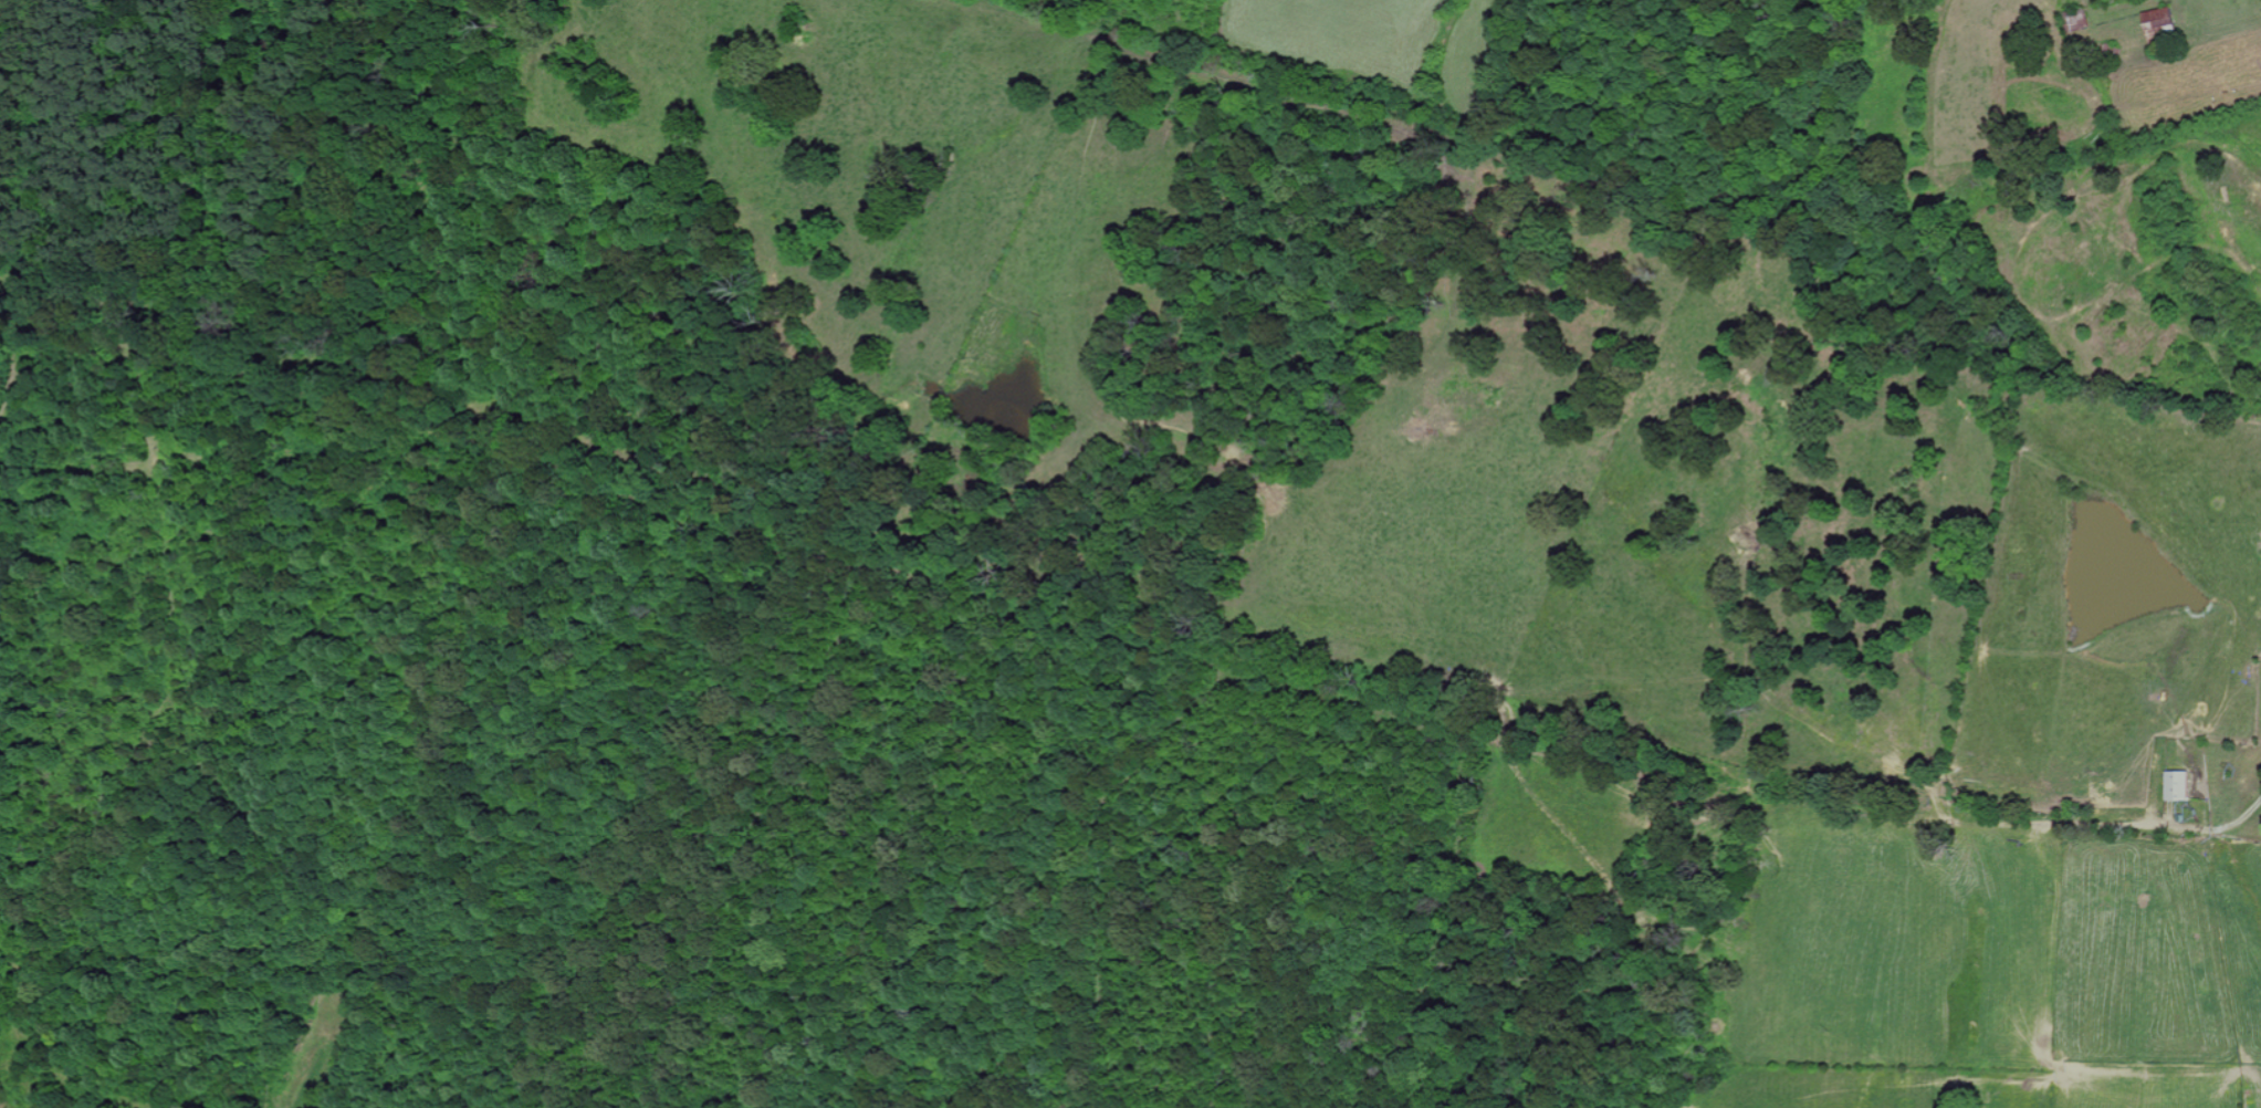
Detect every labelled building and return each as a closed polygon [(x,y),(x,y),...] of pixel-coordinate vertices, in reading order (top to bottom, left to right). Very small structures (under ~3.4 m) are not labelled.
[(2155,41),(2185,33),(2177,6),(2148,14),(2155,41)] [(2193,770),(2167,770),(2167,800),(2193,800),(2193,770)]
